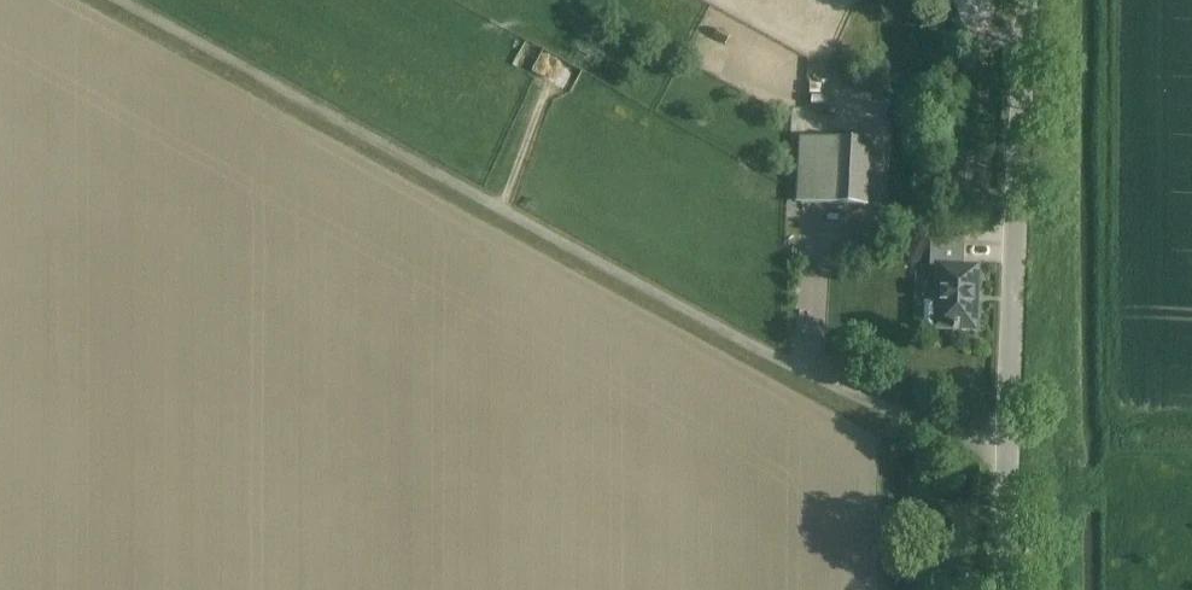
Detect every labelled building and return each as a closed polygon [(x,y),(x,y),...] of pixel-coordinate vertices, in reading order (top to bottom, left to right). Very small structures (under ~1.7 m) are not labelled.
[(865,208),(868,142),(827,140),(798,138),(794,203),(823,206),(865,208)] [(974,333),(977,267),(960,266),(961,248),(929,246),(928,266),(935,266),(933,304),(922,303),(921,329),(932,329),(932,331),(974,333)]
